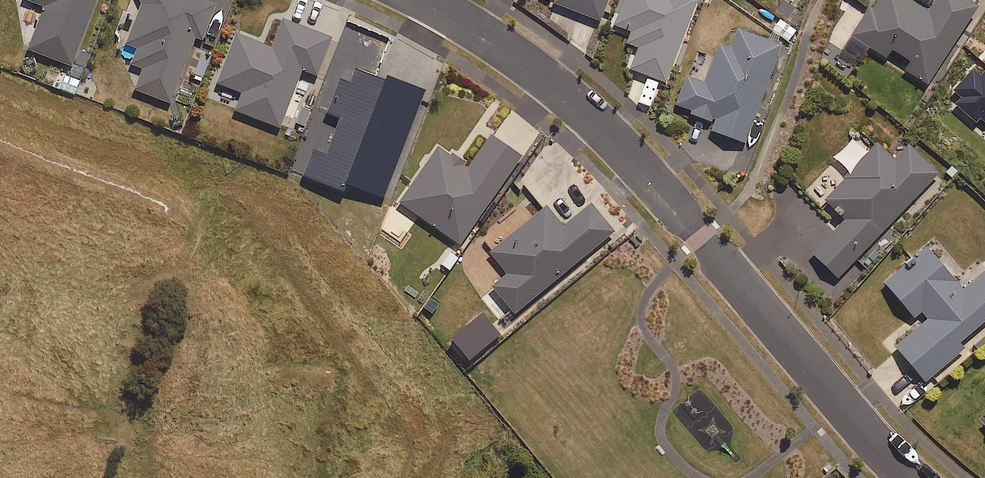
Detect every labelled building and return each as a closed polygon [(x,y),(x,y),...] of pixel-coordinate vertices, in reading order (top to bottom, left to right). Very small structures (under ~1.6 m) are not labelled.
[(44,4),(28,47),(70,64),(95,0),(32,0),(44,4)] [(226,5),(213,0),(140,0),(125,40),(136,44),(129,60),(141,64),(132,87),(168,100),(192,34),(201,37),(204,30),(215,34),(226,5)] [(604,0),(551,0),(596,19),(604,0)] [(693,0),(621,0),(612,22),(629,29),(625,40),(636,44),(627,66),(663,79),(693,0)] [(867,4),(846,39),(862,49),(866,43),(885,55),(890,46),(906,56),(901,65),(925,80),(976,0),(931,0),(926,9),(912,0),(875,0),(870,6),(867,4)] [(795,30),(778,16),(769,27),(786,40),(795,30)] [(314,73),(328,35),(280,17),(270,44),(235,31),(216,80),(240,89),(233,108),(277,125),(299,67),(314,73)] [(689,111),(708,118),(710,114),(714,116),(709,128),(743,140),(779,41),(735,25),(727,45),(717,42),(703,81),(684,74),(674,101),(690,107),(689,111)] [(376,70),(388,39),(356,27),(299,172),(342,189),(345,181),(380,195),(422,88),(376,70)] [(847,73),(858,56),(840,45),(830,62),(847,73)] [(201,77),(209,55),(198,52),(191,73),(201,77)] [(976,73),(969,67),(952,88),(962,96),(956,103),(974,119),(978,115),(984,121),(984,63),(976,73)] [(75,94),(79,78),(64,74),(60,90),(75,94)] [(458,241),(518,154),(488,133),(466,165),(436,144),(398,199),(458,241)] [(905,141),(891,155),(875,140),(825,194),(846,213),(811,251),(837,276),(936,170),(905,141)] [(513,312),(612,229),(588,200),(561,224),(544,203),(488,250),(506,270),(490,284),(494,288),(482,298),(498,317),(509,308),(513,312)] [(960,287),(926,246),(883,281),(918,322),(893,343),(923,379),(962,347),(956,340),(984,316),(984,266),(960,287)]
